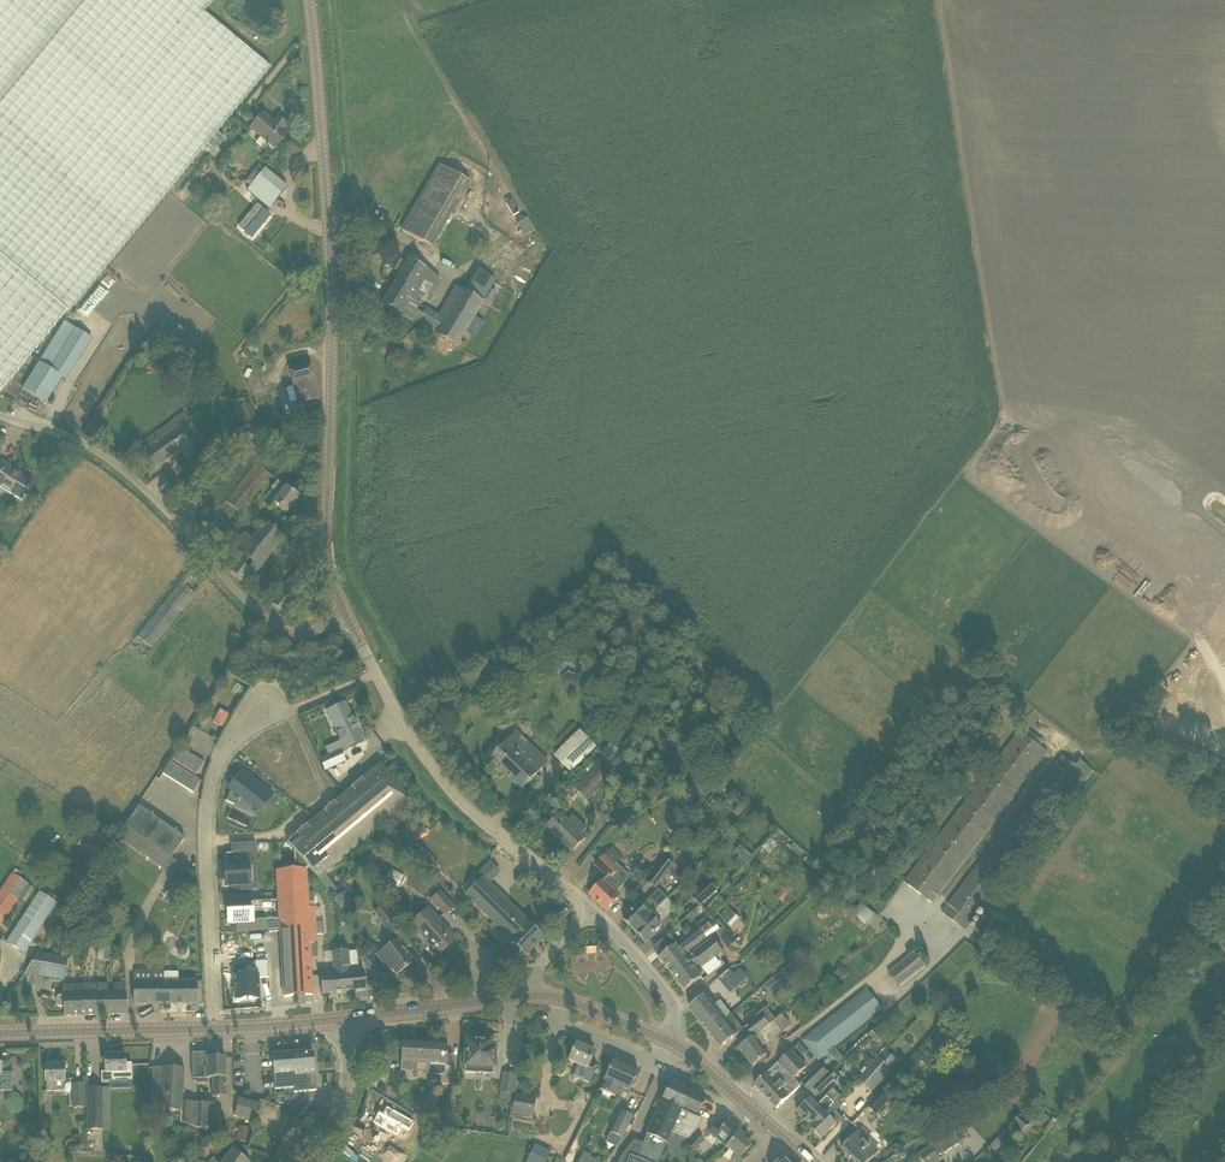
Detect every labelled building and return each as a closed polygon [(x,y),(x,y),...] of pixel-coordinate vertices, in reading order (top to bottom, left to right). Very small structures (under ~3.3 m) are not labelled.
[(67,310),(69,311),(207,145),(215,152),(226,140),(217,132),(270,68),(204,13),(214,0),(0,0),(0,254),(67,310)] [(274,123),(263,113),(250,129),(275,150),(288,134),(283,130),(287,125),(278,118),(274,123)] [(398,229),(428,247),(468,183),(437,164),(398,229)] [(287,187),(264,168),(247,188),(270,208),(287,187)] [(512,214),(518,211),(511,199),(505,202),(512,214)] [(246,232),(245,233),(252,238),(268,220),(261,214),(265,210),(258,204),(239,226),(246,232)] [(515,222),(522,236),(534,230),(526,216),(515,222)] [(67,310),(0,254),(0,392),(67,310)] [(408,259),(383,303),(401,314),(410,300),(419,305),(424,297),(427,299),(440,278),(408,259)] [(456,346),(482,303),(466,293),(455,286),(436,318),(423,311),(422,314),(409,307),(404,315),(456,346)] [(183,364),(198,339),(160,316),(145,341),(183,364)] [(23,389),(42,401),(45,403),(62,377),(66,380),(92,338),(75,327),(50,369),(40,362),(23,389)] [(298,403),(318,398),(309,363),(289,369),(298,403)] [(152,471),(200,436),(184,414),(161,430),(166,437),(140,455),(152,471)] [(296,425),(293,414),(285,416),(289,428),(296,425)] [(261,440),(258,428),(237,434),(241,446),(261,440)] [(32,482),(15,472),(16,470),(0,459),(0,486),(22,500),(32,482)] [(271,489),(272,489),(280,495),(274,503),(287,513),(299,497),(286,487),(277,481),(271,489)] [(181,482),(171,492),(178,500),(189,489),(181,482)] [(204,516),(210,510),(207,507),(201,512),(204,516)] [(284,538),(264,522),(252,538),(244,532),(224,556),(233,562),(227,570),(246,586),(284,538)] [(193,567),(186,576),(136,636),(150,647),(207,579),(193,567)] [(563,686),(571,689),(578,684),(576,675),(568,672),(561,678),(563,686)] [(355,724),(357,723),(354,718),(353,719),(346,703),(327,711),(338,734),(336,734),(339,741),(341,740),(345,750),(364,742),(359,731),(360,730),(358,726),(356,726),(355,724)] [(212,719),(221,725),(229,714),(220,708),(212,719)] [(554,755),(566,767),(571,772),(597,747),(580,730),(554,755)] [(1047,752),(1021,731),(1019,730),(904,882),(932,904),(1047,752)] [(523,788),(545,765),(548,762),(522,736),(514,744),(510,740),(493,759),(523,788)] [(178,763),(186,751),(180,747),(172,759),(178,763)] [(184,767),(192,755),(186,751),(178,763),(184,767)] [(325,770),(345,761),(340,751),(320,760),(325,770)] [(190,771),(198,759),(192,755),(184,767),(190,771)] [(1090,768),(1080,760),(1076,766),(1062,755),(942,912),(966,930),(1090,768)] [(589,771),(602,759),(599,756),(586,768),(589,771)] [(603,757),(602,759),(589,771),(574,786),(588,801),(618,772),(615,769),(603,757)] [(204,763),(198,759),(190,771),(197,775),(204,763)] [(169,777),(177,765),(171,761),(163,774),(169,777)] [(287,841),(294,850),(308,867),(319,879),(412,801),(380,763),(287,841)] [(175,781),(183,769),(177,765),(169,777),(175,781)] [(181,785),(189,773),(183,769),(175,781),(181,785)] [(187,789),(195,777),(189,773),(181,785),(187,789)] [(201,781),(195,777),(187,789),(193,793),(201,781)] [(229,809),(240,814),(244,805),(254,812),(267,794),(244,778),(231,796),(233,798),(229,809)] [(139,806),(138,806),(117,837),(172,876),(179,867),(180,864),(171,858),(185,838),(139,806)] [(739,818),(746,809),(742,806),(735,814),(739,818)] [(558,838),(573,852),(586,838),(582,834),(587,829),(573,815),(568,820),(561,814),(547,828),(555,835),(556,834),(559,836),(558,838)] [(621,841),(617,845),(629,856),(632,852),(621,841)] [(740,844),(733,851),(739,857),(734,863),(740,868),(752,855),(740,844)] [(423,849),(419,853),(412,846),(405,852),(428,876),(439,866),(423,849)] [(596,865),(601,870),(611,880),(631,859),(623,852),(621,855),(613,847),(596,865)] [(316,934),(315,907),(314,895),(312,895),(312,891),(307,891),(306,869),(308,867),(294,850),(295,870),(277,871),(283,977),(281,979),(282,984),(283,985),(284,997),(313,995),(311,957),(310,942),(316,942),(316,934)] [(225,885),(250,884),(249,867),(254,867),(253,851),(227,853),(227,865),(224,865),(225,885)] [(667,859),(648,883),(656,889),(674,865),(667,859)] [(500,871),(490,862),(478,875),(482,879),(467,895),(510,937),(508,939),(525,955),(542,937),(488,884),(500,871)] [(12,873),(0,891),(0,919),(3,922),(29,883),(19,877),(22,873),(15,869),(13,873),(12,873)] [(603,881),(590,895),(607,910),(620,897),(603,881)] [(711,882),(693,898),(699,906),(717,890),(711,882)] [(788,898),(795,890),(792,887),(787,884),(781,891),(788,898)] [(332,898),(341,908),(352,900),(343,889),(332,898)] [(630,925),(635,931),(668,899),(660,890),(648,902),(649,904),(645,908),(641,904),(629,916),(624,920),(629,926),(630,925)] [(40,891),(7,942),(24,953),(57,903),(40,891)] [(445,914),(450,909),(453,907),(440,893),(432,900),(445,914)] [(668,899),(635,931),(641,936),(640,937),(646,942),(650,938),(662,926),(658,922),(666,914),(668,916),(676,907),(668,899)] [(854,914),(864,924),(874,913),(863,904),(854,914)] [(375,912),(391,935),(400,929),(384,906),(375,912)] [(565,917),(571,911),(566,906),(559,912),(565,917)] [(720,916),(732,927),(740,918),(729,907),(720,916)] [(254,920),(253,909),(227,910),(227,925),(236,924),(236,931),(267,930),(266,919),(254,920)] [(411,925),(438,954),(434,958),(435,959),(454,941),(437,922),(439,920),(429,909),(411,925)] [(669,969),(686,956),(685,955),(706,938),(704,935),(713,928),(705,918),(698,923),(700,926),(677,944),(670,935),(653,948),(669,969)] [(729,931),(722,937),(721,937),(729,947),(737,941),(729,931)] [(669,969),(685,991),(702,977),(695,968),(700,964),(703,968),(723,952),(713,938),(687,958),(686,956),(669,969)] [(396,974),(413,963),(413,962),(397,940),(377,955),(387,969),(388,969),(387,968),(391,966),(396,974)] [(350,948),(341,949),(345,993),(366,991),(364,971),(349,972),(349,968),(352,968),(350,948)] [(333,950),(333,952),(325,953),(326,962),(334,961),(334,969),(337,969),(338,973),(320,975),(322,995),(345,993),(341,949),(333,950)] [(24,974),(28,975),(35,976),(36,974),(63,979),(68,951),(62,950),(61,957),(38,953),(24,974)] [(764,950),(756,957),(761,964),(770,956),(764,950)] [(888,972),(889,973),(899,987),(926,966),(914,952),(888,972)] [(376,976),(384,970),(373,955),(365,962),(376,976)] [(258,978),(268,977),(267,961),(255,961),(255,967),(246,968),(247,976),(234,976),(235,1000),(259,999),(258,978)] [(726,980),(735,990),(748,979),(739,968),(734,973),(726,980)] [(134,1005),(178,1005),(197,1005),(197,981),(164,982),(164,970),(134,971),(134,1005)] [(756,991),(763,999),(783,984),(777,976),(756,991)] [(109,993),(108,993),(108,983),(85,984),(86,1015),(111,1015),(109,993)] [(64,1016),(86,1015),(85,984),(63,984),(64,994),(60,995),(57,997),(57,1004),(60,1007),(64,1006),(64,1016)] [(111,1015),(127,1014),(126,993),(126,984),(114,984),(114,993),(109,993),(111,1015)] [(834,1048),(882,1009),(867,990),(804,1040),(819,1060),(829,1053),(839,1064),(845,1059),(834,1048)] [(690,1008),(708,1032),(725,1019),(718,1010),(719,1010),(707,994),(690,1008)] [(746,1027),(753,1037),(776,1019),(767,1007),(757,1015),(757,1018),(746,1027)] [(725,1019),(708,1032),(720,1048),(738,1035),(737,1034),(744,1029),(732,1014),(725,1019)] [(783,1014),(739,1048),(754,1067),(769,1055),(763,1047),(771,1041),(773,1044),(778,1040),(776,1037),(791,1025),(783,1014)] [(402,1041),(401,1064),(400,1070),(425,1071),(425,1074),(430,1074),(431,1064),(432,1043),(402,1041)] [(467,1052),(465,1052),(464,1072),(493,1074),(494,1065),(496,1065),(496,1058),(494,1058),(495,1049),(489,1049),(489,1042),(468,1041),(467,1052)] [(432,1043),(431,1064),(434,1064),(434,1074),(452,1075),(453,1054),(446,1054),(447,1044),(432,1043)] [(571,1053),(572,1053),(569,1060),(578,1064),(573,1076),(589,1083),(595,1070),(588,1066),(594,1052),(576,1043),(573,1050),(572,1050),(571,1053)] [(801,1086),(794,1079),(807,1068),(792,1051),(779,1063),(779,1062),(767,1074),(767,1073),(755,1084),(777,1109),(789,1098),(801,1086)] [(272,1055),(274,1074),(274,1075),(275,1089),(294,1087),(294,1092),(316,1090),(313,1053),(305,1054),(304,1052),(272,1055)] [(226,1078),(225,1057),(208,1057),(208,1055),(205,1053),(194,1053),(192,1055),(193,1079),(197,1079),(197,1083),(206,1083),(206,1078),(212,1078),(213,1097),(226,1097),(226,1078)] [(104,1055),(104,1067),(105,1072),(101,1072),(101,1083),(109,1083),(110,1083),(110,1081),(110,1078),(113,1078),(113,1080),(131,1079),(130,1064),(125,1065),(125,1055),(104,1055)] [(879,1058),(858,1081),(871,1092),(891,1069),(879,1058)] [(612,1060),(600,1088),(620,1097),(624,1089),(629,1091),(638,1072),(612,1060)] [(46,1091),(54,1091),(64,1091),(64,1065),(45,1066),(46,1081),(46,1091)] [(221,1133),(221,1132),(226,1132),(227,1125),(221,1125),(222,1108),(213,1108),(213,1103),(183,1102),(185,1068),(153,1067),(150,1109),(177,1111),(176,1115),(181,1115),(180,1121),(212,1132),(221,1133)] [(514,1094),(518,1076),(503,1073),(500,1091),(514,1094)] [(816,1098),(835,1080),(829,1074),(810,1092),(810,1093),(810,1092),(816,1098)] [(689,1090),(670,1081),(661,1101),(652,1122),(650,1122),(649,1125),(650,1126),(646,1134),(647,1134),(636,1157),(629,1155),(626,1161),(658,1161),(661,1157),(662,1155),(661,1155),(666,1143),(672,1131),(671,1131),(678,1117),(677,1117),(689,1090)] [(85,1084),(82,1084),(74,1084),(74,1107),(84,1107),(85,1084)] [(887,1085),(880,1093),(868,1106),(876,1113),(895,1092),(887,1085)] [(102,1129),(102,1088),(88,1088),(88,1129),(102,1129)] [(826,1095),(827,1097),(818,1107),(811,1099),(798,1113),(812,1126),(825,1113),(840,1098),(841,1096),(834,1088),(826,1095)] [(697,1117),(705,1100),(706,1098),(689,1090),(677,1117),(678,1117),(671,1131),(672,1131),(688,1139),(695,1131),(699,1127),(702,1119),(697,1117)] [(454,1119),(455,1094),(448,1093),(446,1119),(454,1119)] [(514,1094),(511,1113),(532,1117),(536,1097),(517,1094),(517,1095),(514,1094)] [(234,1116),(257,1122),(261,1103),(239,1098),(234,1116)] [(845,1103),(840,1098),(825,1113),(812,1126),(811,1127),(822,1139),(837,1124),(836,1124),(843,1118),(836,1111),(845,1103)] [(414,1122),(386,1107),(382,1115),(378,1113),(373,1123),(397,1136),(405,1140),(409,1131),(414,1122)] [(631,1115),(619,1110),(610,1132),(621,1137),(631,1115)] [(1043,1123),(1050,1116),(1042,1110),(1036,1117),(1043,1123)] [(1013,1123),(1022,1132),(1031,1124),(1022,1114),(1013,1123)] [(709,1132),(725,1147),(739,1131),(727,1121),(721,1128),(716,1124),(709,1132)] [(239,1125),(236,1140),(248,1142),(250,1127),(239,1125)] [(877,1153),(880,1150),(867,1138),(870,1135),(863,1128),(843,1150),(855,1161),(856,1161),(857,1160),(859,1161),(869,1161),(877,1153)] [(929,1145),(930,1146),(938,1156),(961,1143),(954,1130),(929,1145)] [(739,1131),(725,1147),(735,1156),(730,1161),(743,1161),(749,1155),(745,1152),(751,1146),(743,1139),(745,1137),(739,1131)] [(693,1151),(704,1139),(697,1133),(687,1145),(693,1151)] [(376,1142),(373,1149),(368,1146),(359,1141),(351,1156),(362,1161),(383,1161),(390,1150),(376,1142)] [(938,1156),(930,1146),(918,1155),(923,1161),(935,1161),(940,1159),(938,1156)] [(536,1147),(529,1161),(542,1161),(547,1152),(536,1147)] [(249,1161),(233,1149),(223,1161),(249,1161)] [(578,1161),(601,1161),(602,1160),(583,1151),(578,1161)]
